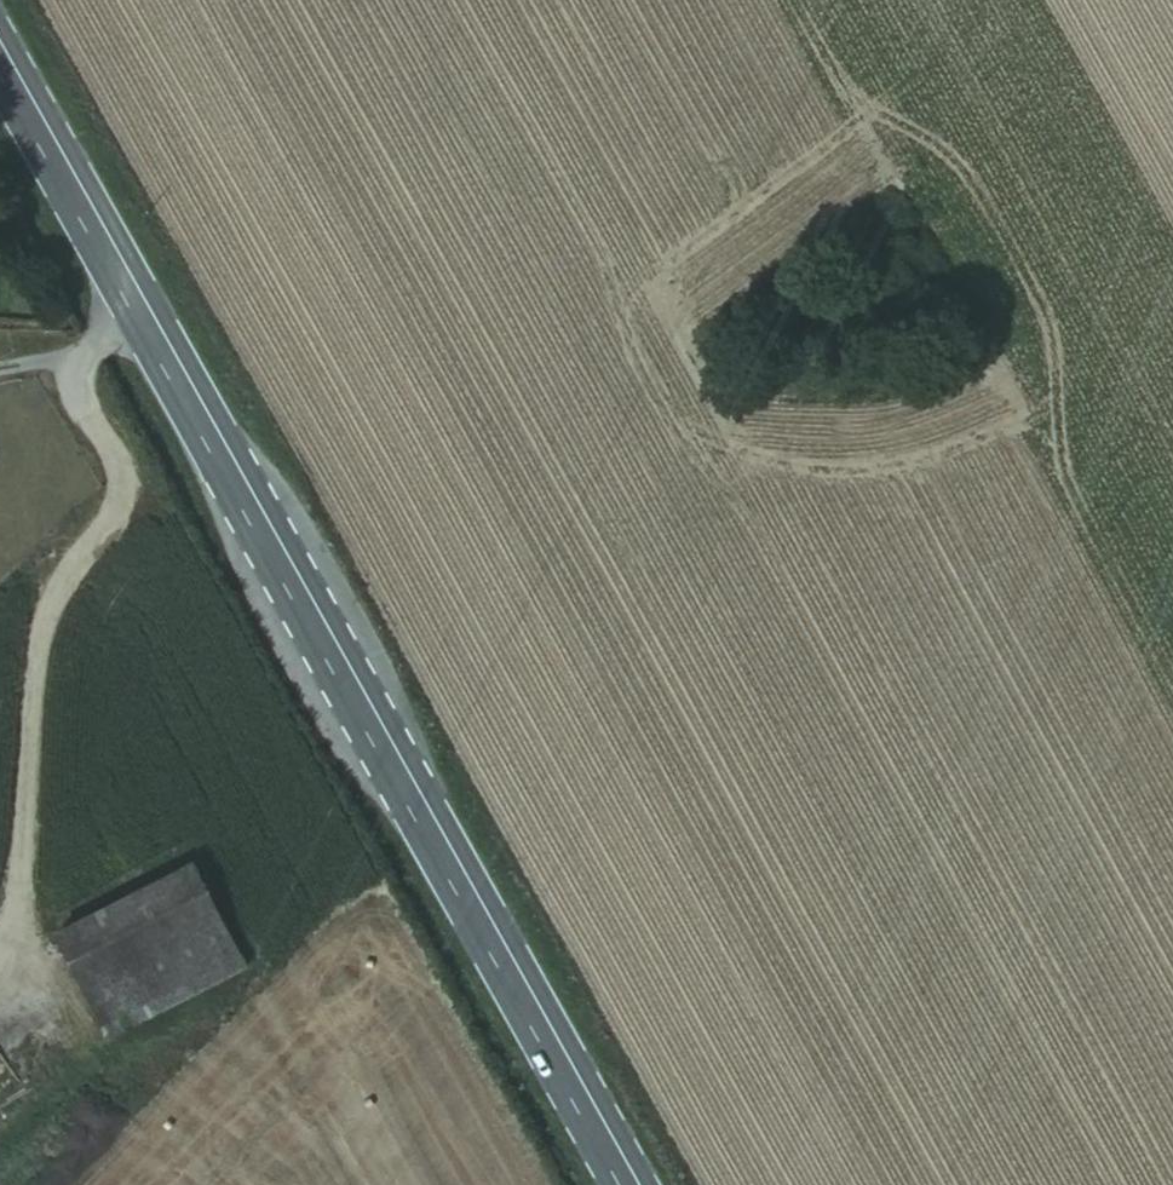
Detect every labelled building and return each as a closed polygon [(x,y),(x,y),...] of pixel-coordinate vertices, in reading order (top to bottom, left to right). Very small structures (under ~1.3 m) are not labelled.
[(246,970),(197,862),(146,887),(198,994),(246,970)] [(198,994),(146,887),(61,929),(113,1037),(198,994)] [(47,1064),(25,1040),(0,1064),(0,1108),(47,1064)]
